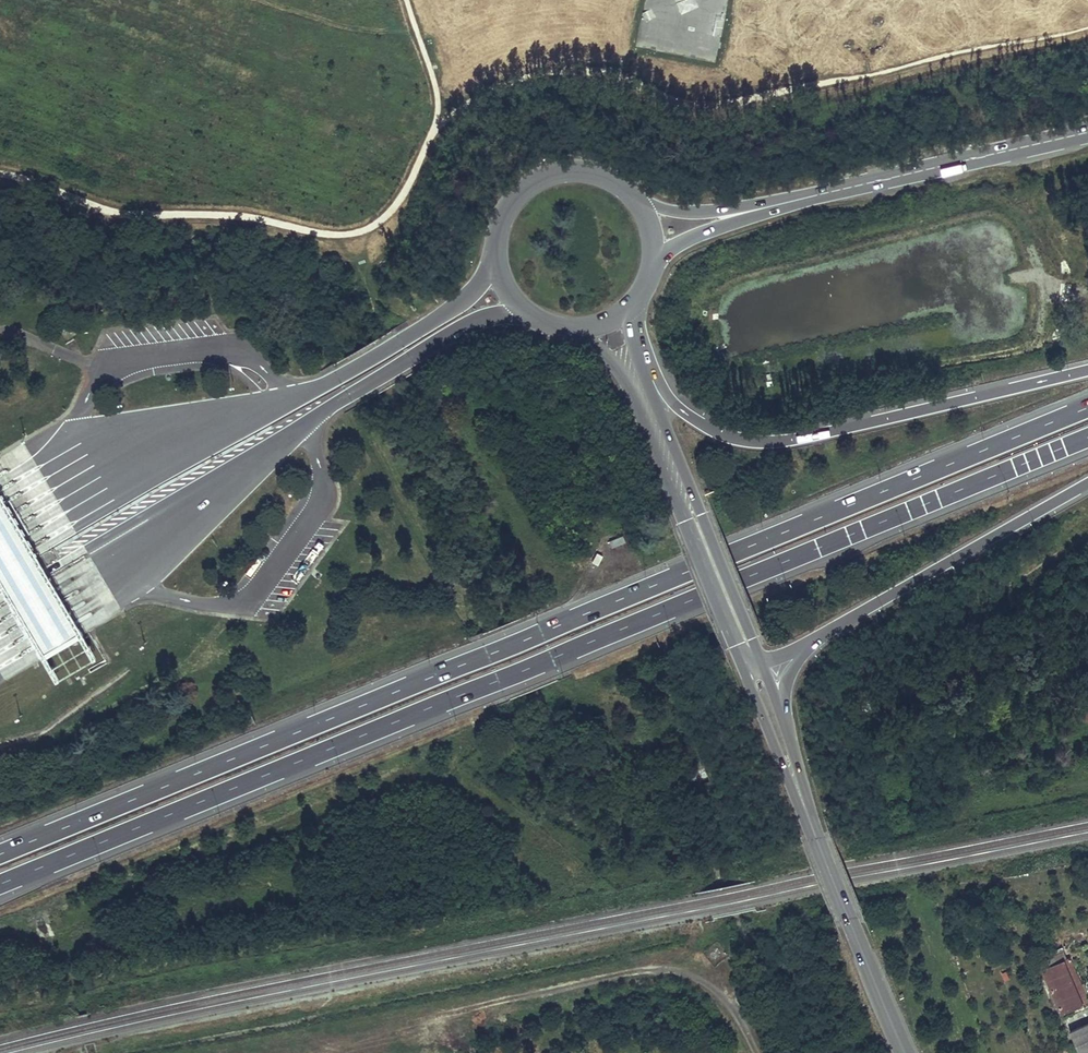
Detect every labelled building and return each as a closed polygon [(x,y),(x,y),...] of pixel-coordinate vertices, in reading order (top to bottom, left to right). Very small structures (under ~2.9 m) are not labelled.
[(50,681),(91,654),(0,499),(0,595),(50,681)] [(623,535),(609,541),(612,549),(626,543),(623,535)] [(1059,1012),(1081,1002),(1062,960),(1041,969),(1059,1012)] [(1078,1052),(1087,1052),(1087,1024),(1068,1032),(1078,1052)]
